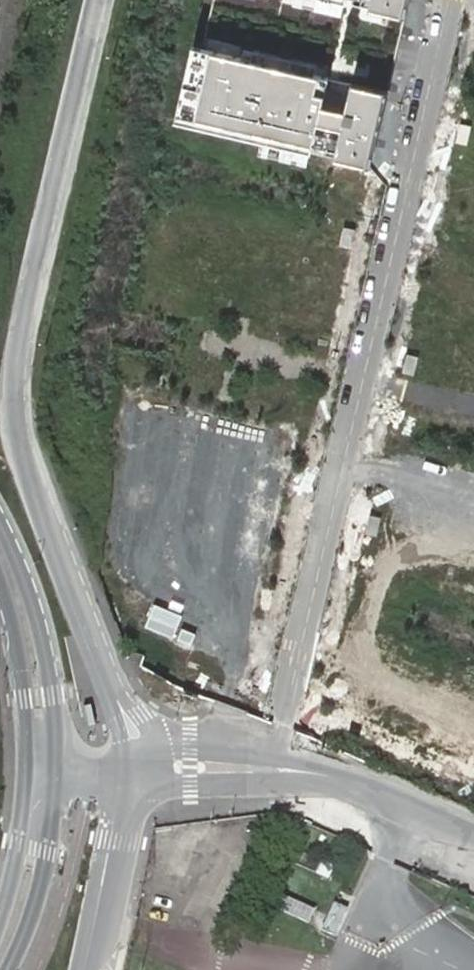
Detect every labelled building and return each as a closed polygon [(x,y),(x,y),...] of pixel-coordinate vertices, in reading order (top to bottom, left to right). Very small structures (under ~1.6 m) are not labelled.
[(371,15),(406,22),(411,0),(374,0),(371,15)] [(339,78),(192,45),(175,120),(320,152),(323,137),(342,141),(337,163),(372,171),(390,92),(358,85),(351,115),(331,111),(339,78)] [(148,626),(175,637),(184,615),(157,604),(148,626)]
